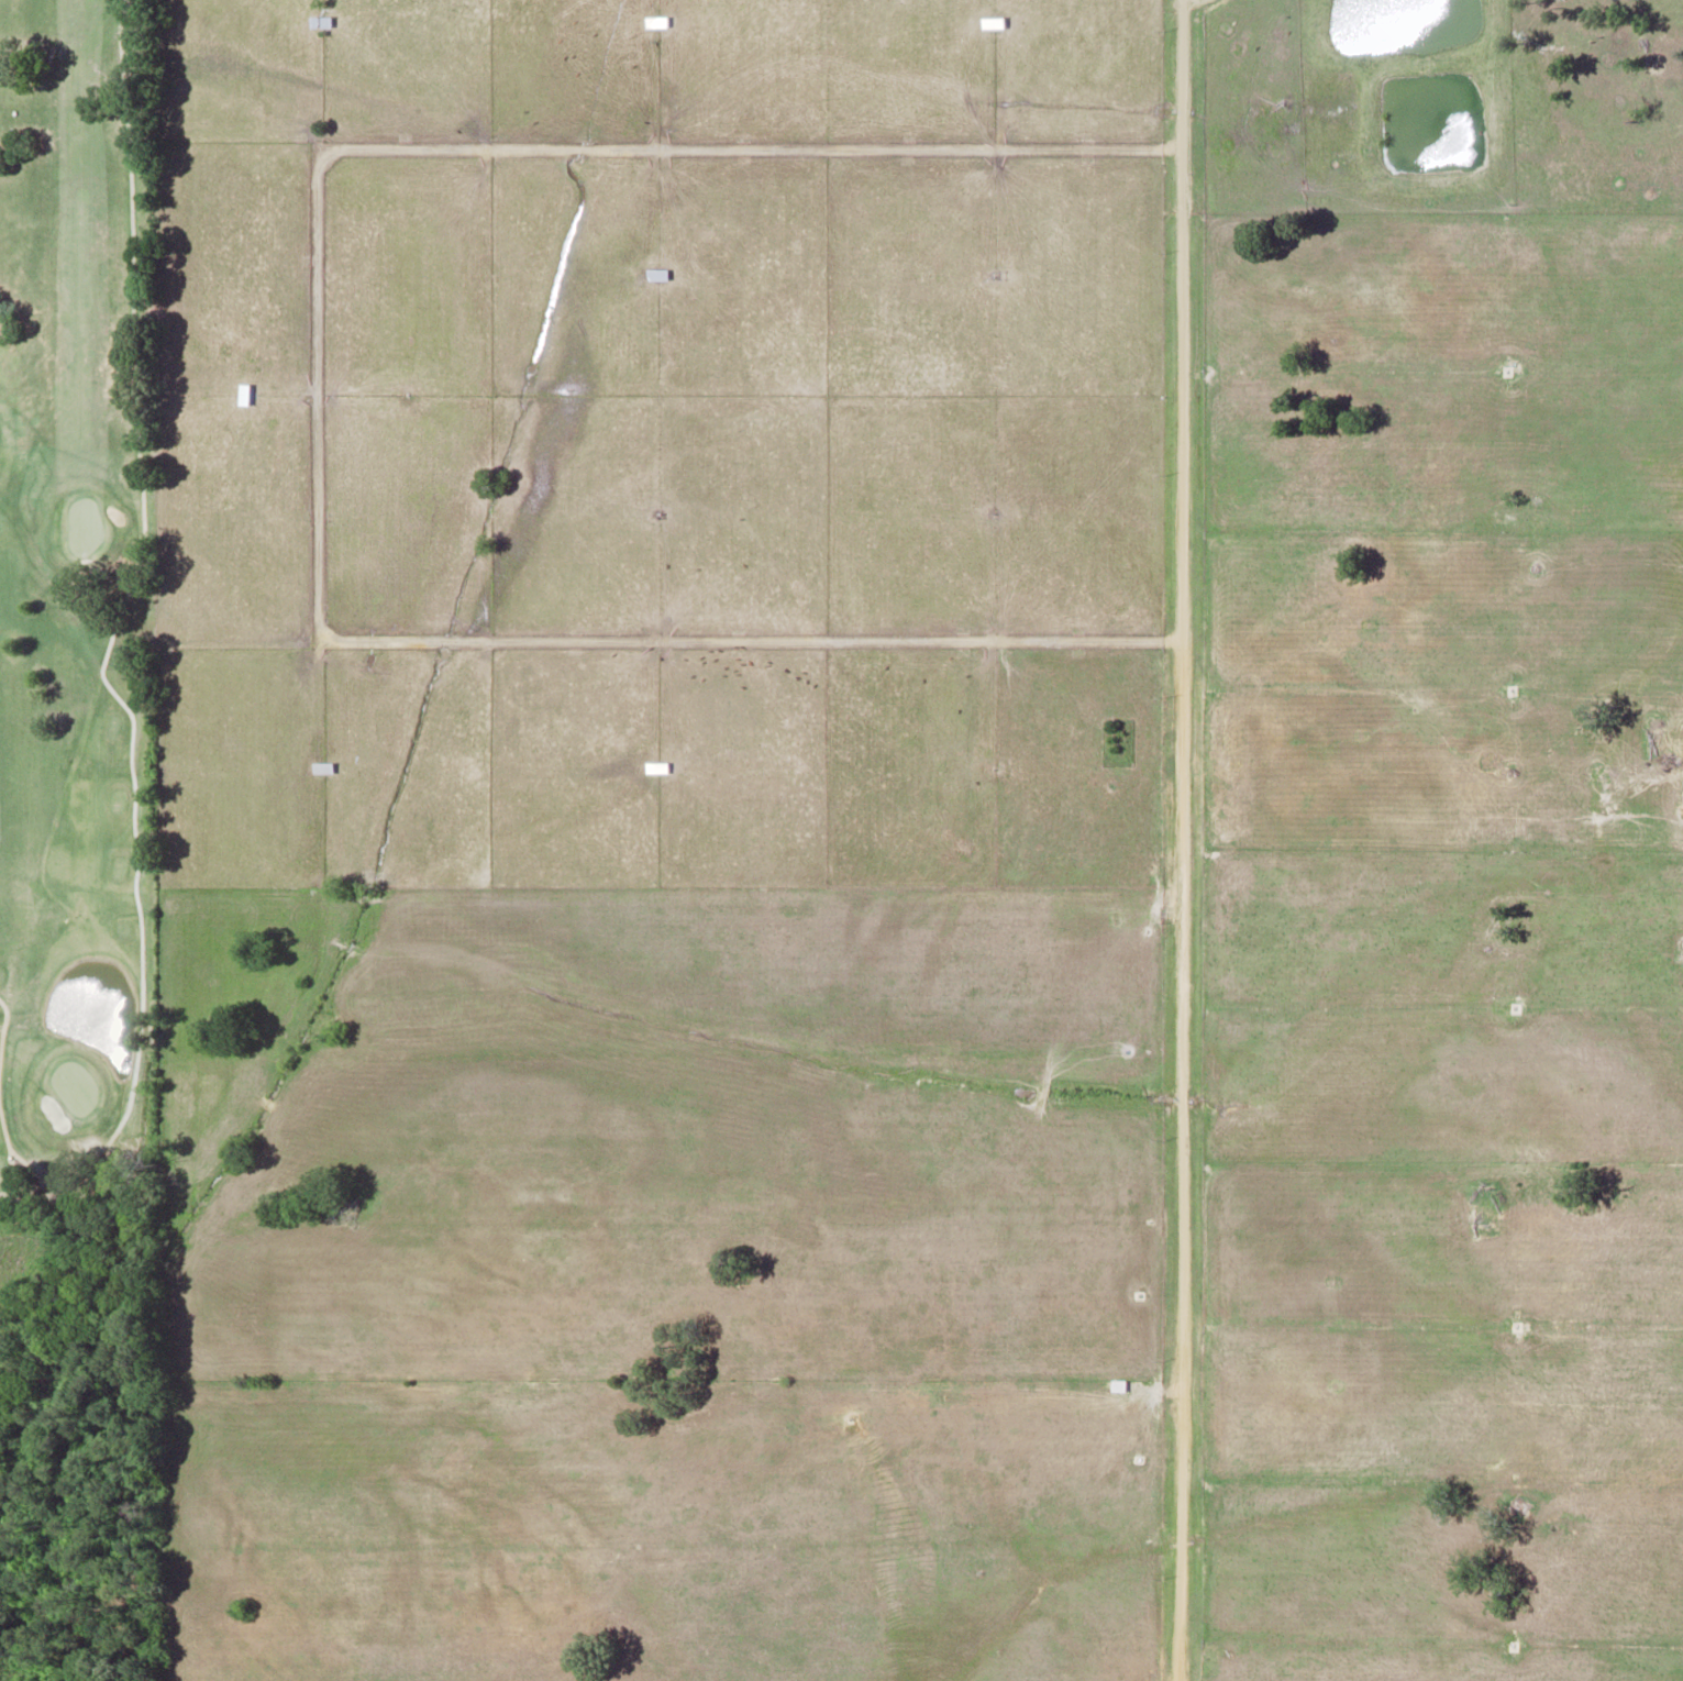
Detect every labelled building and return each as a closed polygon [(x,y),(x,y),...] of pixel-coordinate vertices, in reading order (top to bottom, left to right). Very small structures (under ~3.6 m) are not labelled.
[(330,15),(310,15),(310,26),(330,26),(330,15)] [(645,26),(667,26),(667,15),(645,15),(645,26)] [(1004,15),(981,15),(981,27),(1004,27),(1004,15)] [(667,268),(645,268),(645,279),(667,279),(667,268)] [(982,280),(1004,280),(1004,268),(982,268),(982,280)] [(248,383),(238,383),(238,403),(248,404),(248,383)] [(410,383),(399,383),(399,405),(410,405),(410,383)] [(982,519),(1003,519),(1003,507),(982,507),(982,519)] [(332,772),(332,761),(310,761),(310,772),(332,772)] [(646,772),(668,772),(668,761),(646,761),(646,772)] [(1114,1390),(1125,1387),(1122,1378),(1111,1381),(1114,1390)]
